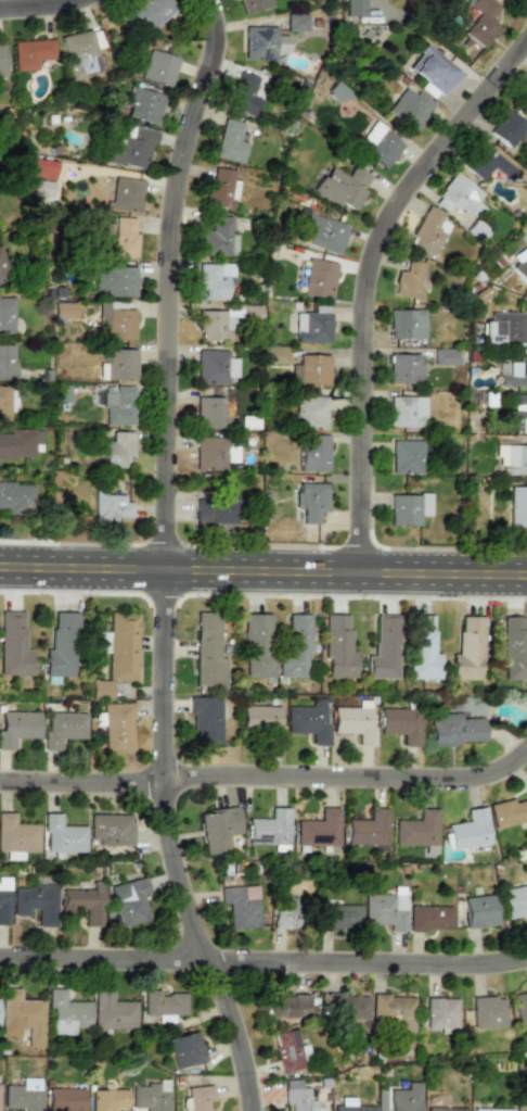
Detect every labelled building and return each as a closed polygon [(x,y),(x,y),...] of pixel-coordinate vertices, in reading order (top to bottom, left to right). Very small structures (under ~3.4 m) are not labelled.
[(176,9),(169,0),(137,0),(124,11),(142,35),(176,9)] [(269,0),(239,0),(243,14),(271,7),(269,0)] [(365,16),(365,0),(345,0),(346,16),(365,16)] [(498,7),(490,0),(471,0),(467,4),(478,13),(462,31),(480,47),(499,26),(488,18),(498,7)] [(307,14),(287,14),(287,30),(306,30),(307,14)] [(275,60),(275,52),(288,52),(287,35),(275,35),(275,26),(244,27),(244,60),(275,60)] [(100,72),(91,29),(59,36),(67,78),(100,72)] [(12,40),(13,71),(36,70),(36,65),(52,64),(51,39),(12,40)] [(442,96),(461,72),(425,45),(407,68),(442,96)] [(168,87),(178,59),(147,49),(139,78),(168,87)] [(257,77),(239,71),(227,106),(254,116),(260,98),(252,94),(257,77)] [(352,91),(332,81),(326,93),(346,103),(352,91)] [(163,93),(129,88),(124,118),(157,124),(163,93)] [(434,105),(415,90),(412,94),(404,88),(386,109),(412,131),(434,105)] [(514,139),(524,143),(526,137),(526,123),(502,110),(489,135),(510,146),(514,139)] [(246,143),(237,140),(242,123),(223,118),(214,156),(241,163),(246,143)] [(356,147),(384,168),(402,143),(374,122),(356,147)] [(154,130),(125,125),(120,147),(105,143),(102,162),(147,171),(154,130)] [(462,166),(479,180),(491,166),(504,178),(513,168),(483,142),(462,166)] [(28,177),(53,180),(55,161),(29,159),(28,177)] [(352,212),(372,176),(352,165),(347,176),(330,166),(324,177),(320,175),(311,190),(352,212)] [(232,179),(234,171),(215,166),(211,181),(207,181),(204,204),(233,210),(239,181),(232,179)] [(432,202),(445,213),(452,203),(473,219),(483,206),(475,201),(481,193),(454,173),(432,202)] [(143,180),(114,176),(108,207),(139,213),(143,180)] [(29,194),(50,198),(53,181),(31,178),(29,194)] [(441,219),(445,214),(428,205),(408,243),(432,256),(449,224),(441,219)] [(42,230),(41,242),(51,242),(52,211),(37,210),(36,230),(42,230)] [(136,217),(114,216),(113,256),(134,257),(136,217)] [(231,216),(210,216),(210,230),(201,230),(201,255),(236,255),(236,233),(230,233),(231,216)] [(517,262),(511,267),(526,288),(526,248),(525,245),(512,255),(517,262)] [(332,298),(335,262),(306,258),(303,295),(332,298)] [(406,272),(397,269),(393,294),(419,299),(424,263),(408,260),(406,272)] [(233,263),(197,263),(198,290),(204,290),(204,301),(227,300),(227,277),(233,277),(233,263)] [(93,289),(104,289),(104,295),(136,295),(136,266),(93,266),(93,289)] [(0,297),(0,333),(13,332),(12,296),(0,297)] [(76,318),(76,302),(53,302),(53,318),(76,318)] [(136,310),(125,308),(125,302),(101,302),(100,339),(134,340),(136,310)] [(329,343),(329,305),(312,305),(312,313),(295,312),(294,342),(329,343)] [(197,310),(197,332),(202,332),(202,341),(229,341),(229,330),(234,330),(234,311),(197,310)] [(425,338),(425,310),(388,310),(389,339),(425,338)] [(524,312),(490,313),(490,320),(483,320),(483,343),(524,342),(524,312)] [(14,344),(0,344),(0,380),(14,380),(14,344)] [(286,346),(269,345),(269,363),(286,364),(286,346)] [(136,379),(136,349),(102,349),(102,364),(99,364),(99,378),(136,379)] [(458,365),(459,349),(434,349),(434,364),(458,365)] [(236,358),(228,357),(228,350),(196,350),(196,382),(236,382),(236,358)] [(329,355),(299,354),(298,364),(292,364),(291,384),(329,386),(329,355)] [(388,382),(422,383),(423,363),(419,363),(419,354),(388,354),(388,382)] [(498,384),(526,385),(526,356),(517,356),(517,363),(499,362),(498,384)] [(9,421),(9,409),(15,409),(15,395),(11,395),(12,387),(0,386),(0,421),(9,421)] [(132,425),(133,386),(103,386),(103,425),(132,425)] [(513,394),(513,419),(520,419),(520,430),(526,431),(526,394),(513,394)] [(325,396),(295,395),(294,428),(324,429),(325,396)] [(425,396),(389,395),(388,426),(425,427),(425,396)] [(223,397),(196,396),(195,427),(228,428),(228,416),(223,416),(223,397)] [(40,458),(41,429),(8,429),(8,433),(0,433),(0,457),(40,458)] [(132,456),(132,431),(112,431),(111,442),(104,441),(103,467),(128,468),(128,456),(132,456)] [(327,434),(298,433),(297,470),(327,471),(327,434)] [(237,446),(226,446),(226,437),(195,437),(195,470),(224,470),(226,462),(237,462),(237,446)] [(390,474),(422,474),(422,440),(391,440),(390,474)] [(504,474),(526,474),(526,445),(496,444),(496,465),(504,465),(504,474)] [(5,508),(5,513),(33,514),(34,482),(0,482),(0,508),(5,508)] [(296,508),(301,508),(301,523),(318,523),(319,512),(326,512),(326,483),(296,482),(296,508)] [(526,527),(526,486),(510,485),(509,527),(526,527)] [(124,494),(104,494),(104,488),(93,488),(94,521),(117,520),(117,517),(131,517),(131,502),(124,502),(124,494)] [(194,522),(236,525),(236,496),(195,494),(194,522)] [(390,494),(389,525),(419,526),(419,516),(430,516),(430,494),(390,494)] [(0,610),(0,674),(29,676),(29,648),(23,648),(24,611),(0,610)] [(74,677),(76,613),(52,611),(51,648),(46,648),(44,676),(74,677)] [(107,680),(136,680),(137,613),(108,611),(107,680)] [(218,658),(219,613),(195,611),(194,685),(224,686),(224,658),(218,658)] [(271,614),(244,614),(244,677),(272,677),(271,614)] [(283,677),(309,677),(308,614),(283,614),(283,677)] [(349,615),(325,614),(325,678),(355,678),(356,651),(349,651),(349,615)] [(434,616),(410,615),(408,679),(439,679),(439,654),(433,654),(434,616)] [(365,678),(397,678),(398,616),(375,616),(375,655),(367,655),(365,678)] [(481,680),(483,616),(459,616),(458,654),(451,654),(451,679),(481,680)] [(526,628),(524,628),(524,617),(503,617),(502,679),(526,680),(526,655),(526,628)] [(107,632),(98,631),(98,653),(107,653),(107,632)] [(111,698),(112,680),(91,680),(90,698),(111,698)] [(220,744),(219,696),(190,697),(191,745),(220,744)] [(286,732),(311,732),(311,745),(329,745),(329,724),(324,724),(324,698),(311,698),(311,706),(286,706),(286,732)] [(332,707),(333,733),(357,733),(358,746),(372,746),(372,699),(357,700),(357,707),(332,707)] [(103,750),(132,749),(131,703),(102,703),(103,750)] [(278,729),(279,706),(241,705),(241,729),(278,729)] [(380,734),(401,733),(402,746),(421,746),(420,708),(380,709),(380,734)] [(12,737),(38,737),(38,712),(0,711),(0,749),(12,749),(12,737)] [(43,750),(59,750),(60,737),(85,738),(85,712),(44,711),(43,750)] [(453,742),(484,741),(484,717),(461,718),(460,712),(429,714),(430,747),(453,746),(453,742)] [(512,803),(511,798),(487,805),(493,829),(526,821),(526,799),(512,803)] [(240,833),(235,806),(197,811),(204,855),(228,850),(226,835),(240,833)] [(247,818),(246,844),(273,845),(273,850),(286,850),(287,807),(270,807),(270,819),(247,818)] [(296,820),(295,845),(337,846),(337,807),(320,807),(320,820),(296,820)] [(489,844),(484,807),(466,809),(467,822),(446,824),(449,849),(489,844)] [(346,819),(346,844),(375,845),(375,850),(386,850),(386,808),(369,808),(369,819),(346,819)] [(437,809),(419,808),(419,820),(395,820),(394,845),(436,845),(437,809)] [(13,823),(13,812),(0,812),(0,850),(37,851),(37,824),(13,823)] [(59,813),(43,812),(43,851),(85,851),(85,825),(59,825),(59,813)] [(88,838),(97,838),(97,844),(130,845),(131,815),(88,813),(88,838)] [(9,924),(8,876),(0,876),(0,925),(9,924)] [(147,920),(141,895),(147,893),(143,878),(107,885),(117,927),(147,920)] [(501,889),(506,919),(526,915),(526,884),(501,889)] [(12,885),(12,914),(27,914),(27,908),(37,908),(37,926),(54,926),(54,886),(12,885)] [(228,929),(258,927),(256,897),(242,898),(242,886),(219,887),(219,904),(228,904),(228,929)] [(406,931),(406,886),(391,886),(391,894),(363,894),(362,924),(389,924),(388,931),(406,931)] [(101,925),(100,888),(59,889),(60,910),(83,910),(83,926),(101,925)] [(463,896),(464,927),(496,926),(494,895),(463,896)] [(272,929),(297,929),(296,897),(271,898),(272,929)] [(317,929),(359,929),(360,905),(317,905),(317,929)] [(451,931),(451,907),(410,906),(409,930),(451,931)] [(42,999),(18,999),(18,988),(0,987),(0,1027),(26,1027),(26,1047),(41,1047),(42,999)] [(48,1035),(72,1035),(72,1027),(88,1027),(88,1001),(63,1001),(63,988),(48,988),(48,1035)] [(111,989),(92,989),(92,1028),(134,1030),(134,1001),(111,1000),(111,989)] [(142,989),(142,1015),(184,1014),(183,994),(158,994),(157,989),(142,989)] [(526,1021),(526,991),(513,992),(515,1022),(526,1021)] [(267,995),(267,1017),(308,1017),(307,995),(267,995)] [(368,1020),(368,996),(330,995),(330,1019),(368,1020)] [(371,1020),(398,1020),(398,1033),(413,1033),(414,996),(371,995),(371,1020)] [(473,1028),(497,1027),(496,1021),(504,1021),(504,996),(472,997),(473,1028)] [(457,998),(425,998),(424,1027),(457,1028),(457,998)] [(307,1045),(297,1046),(295,1030),(273,1033),(278,1072),(303,1070),(301,1061),(309,1060),(307,1045)] [(166,1039),(175,1070),(204,1061),(195,1031),(166,1039)] [(21,1077),(21,1085),(3,1085),(3,1108),(24,1109),(24,1110),(40,1110),(41,1077),(21,1077)] [(167,1080),(155,1080),(155,1085),(131,1084),(131,1108),(144,1108),(144,1110),(167,1110),(167,1080)] [(309,1109),(316,1109),(316,1099),(308,1100),(308,1087),(300,1087),(300,1080),(283,1080),(283,1104),(287,1104),(288,1110),(309,1110),(309,1109)] [(388,1110),(419,1110),(420,1082),(406,1082),(406,1089),(388,1089),(388,1110)] [(210,1084),(184,1088),(188,1110),(210,1110),(208,1101),(213,1100),(210,1084)] [(47,1088),(47,1110),(65,1110),(83,1110),(83,1088),(47,1088)] [(90,1089),(90,1110),(113,1110),(113,1107),(127,1107),(127,1089),(90,1089)] [(375,1106),(355,1106),(354,1097),(339,1097),(340,1104),(332,1106),(332,1110),(375,1110),(375,1106)]
